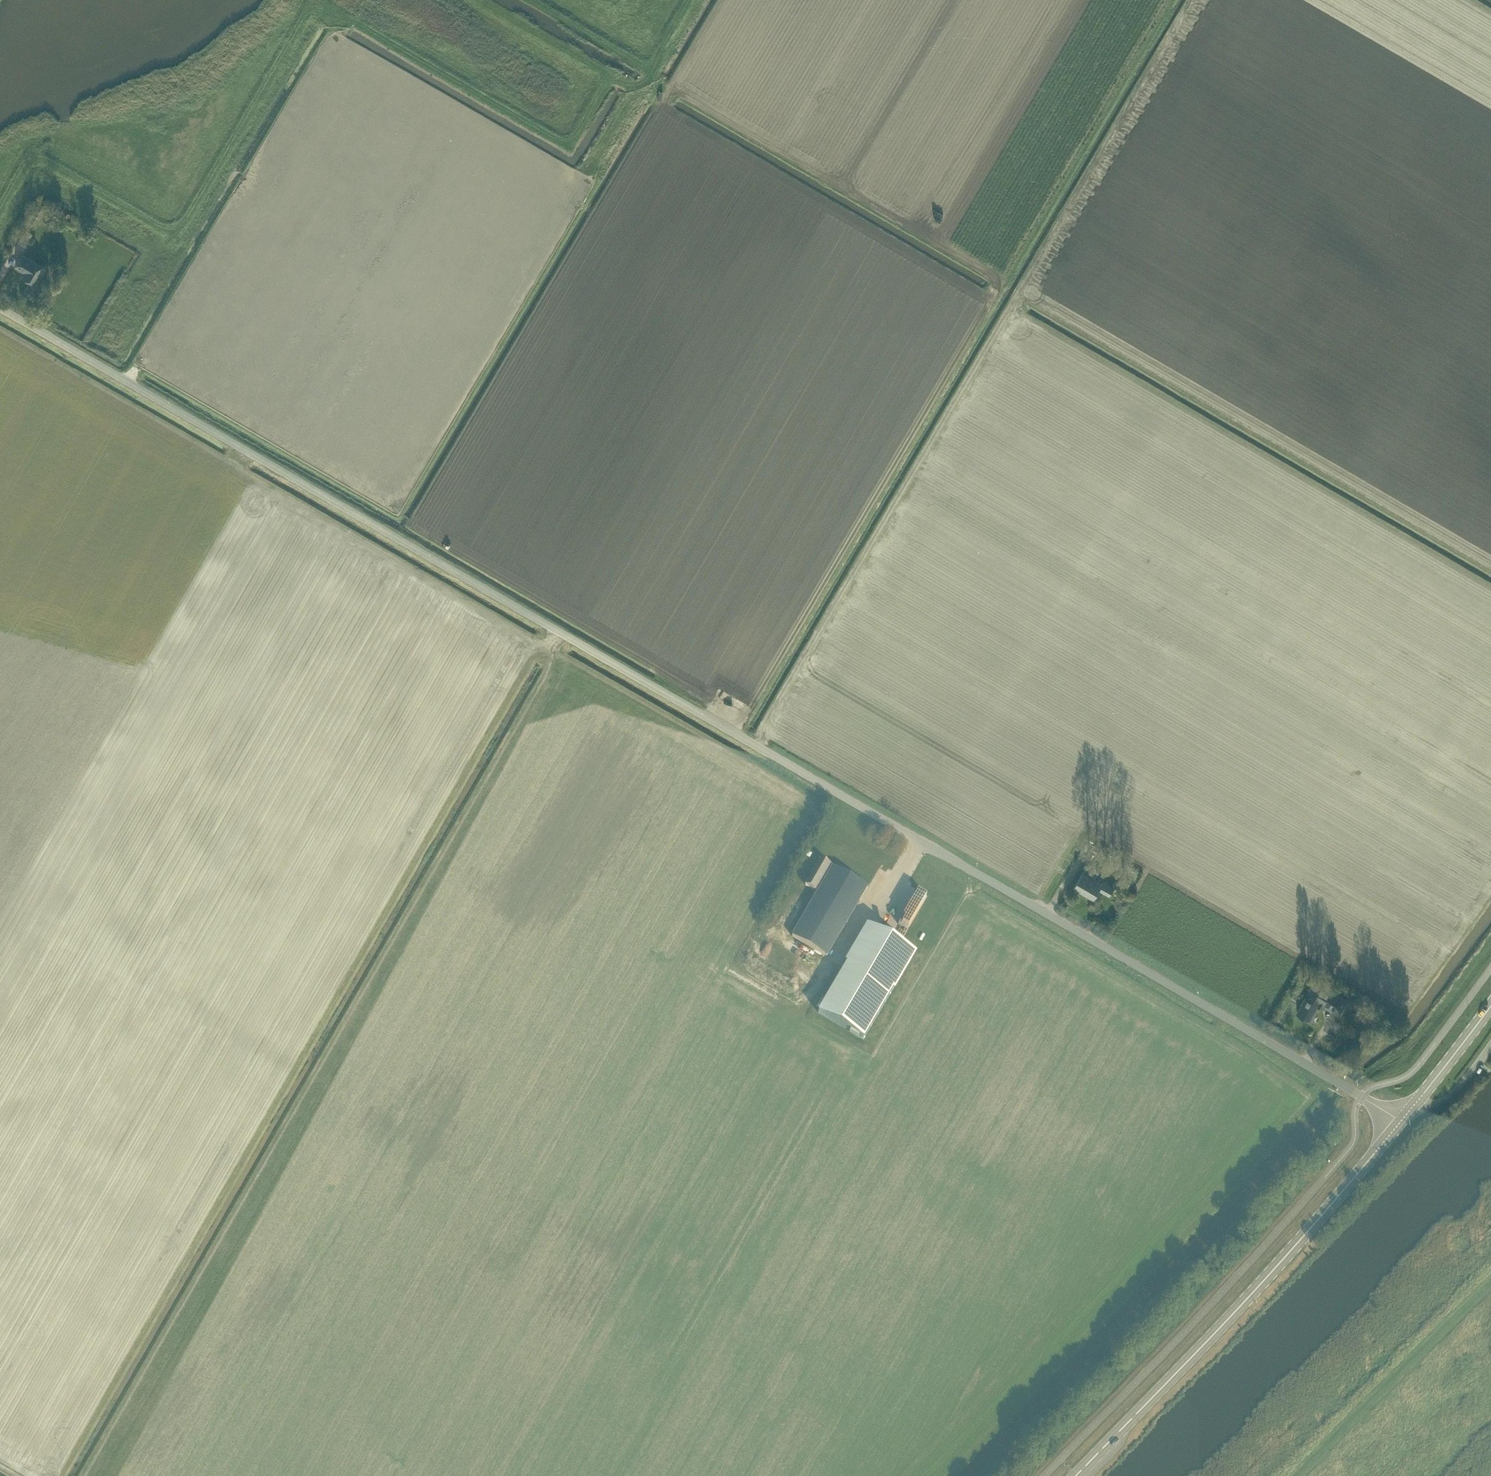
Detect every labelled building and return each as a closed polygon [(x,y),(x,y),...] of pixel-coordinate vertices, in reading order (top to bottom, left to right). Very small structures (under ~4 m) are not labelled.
[(32,212),(43,218),(50,206),(39,200),(32,212)] [(26,229),(19,242),(26,246),(33,233),(26,229)] [(46,267),(32,259),(32,260),(23,255),(16,267),(25,272),(22,277),(36,284),(46,267)] [(1087,858),(1094,845),(1087,841),(1080,854),(1087,858)] [(815,893),(831,865),(821,859),(805,885),(814,890),(813,892),(815,893)] [(1100,889),(1111,895),(1115,887),(1104,880),(1102,882),(1095,878),(1099,872),(1096,870),(1097,868),(1095,866),(1094,868),(1088,865),(1085,872),(1084,871),(1075,887),(1094,898),(1100,889)] [(833,866),(818,892),(793,936),(828,956),(869,886),(833,866)] [(864,1039),(914,953),(869,926),(819,1012),(864,1039)] [(1340,1014),(1349,1000),(1316,981),(1298,1013),(1311,1021),(1319,1006),(1325,1009),(1327,1006),(1340,1014)] [(1360,1012),(1368,1016),(1373,1008),(1365,1003),(1360,1012)]
